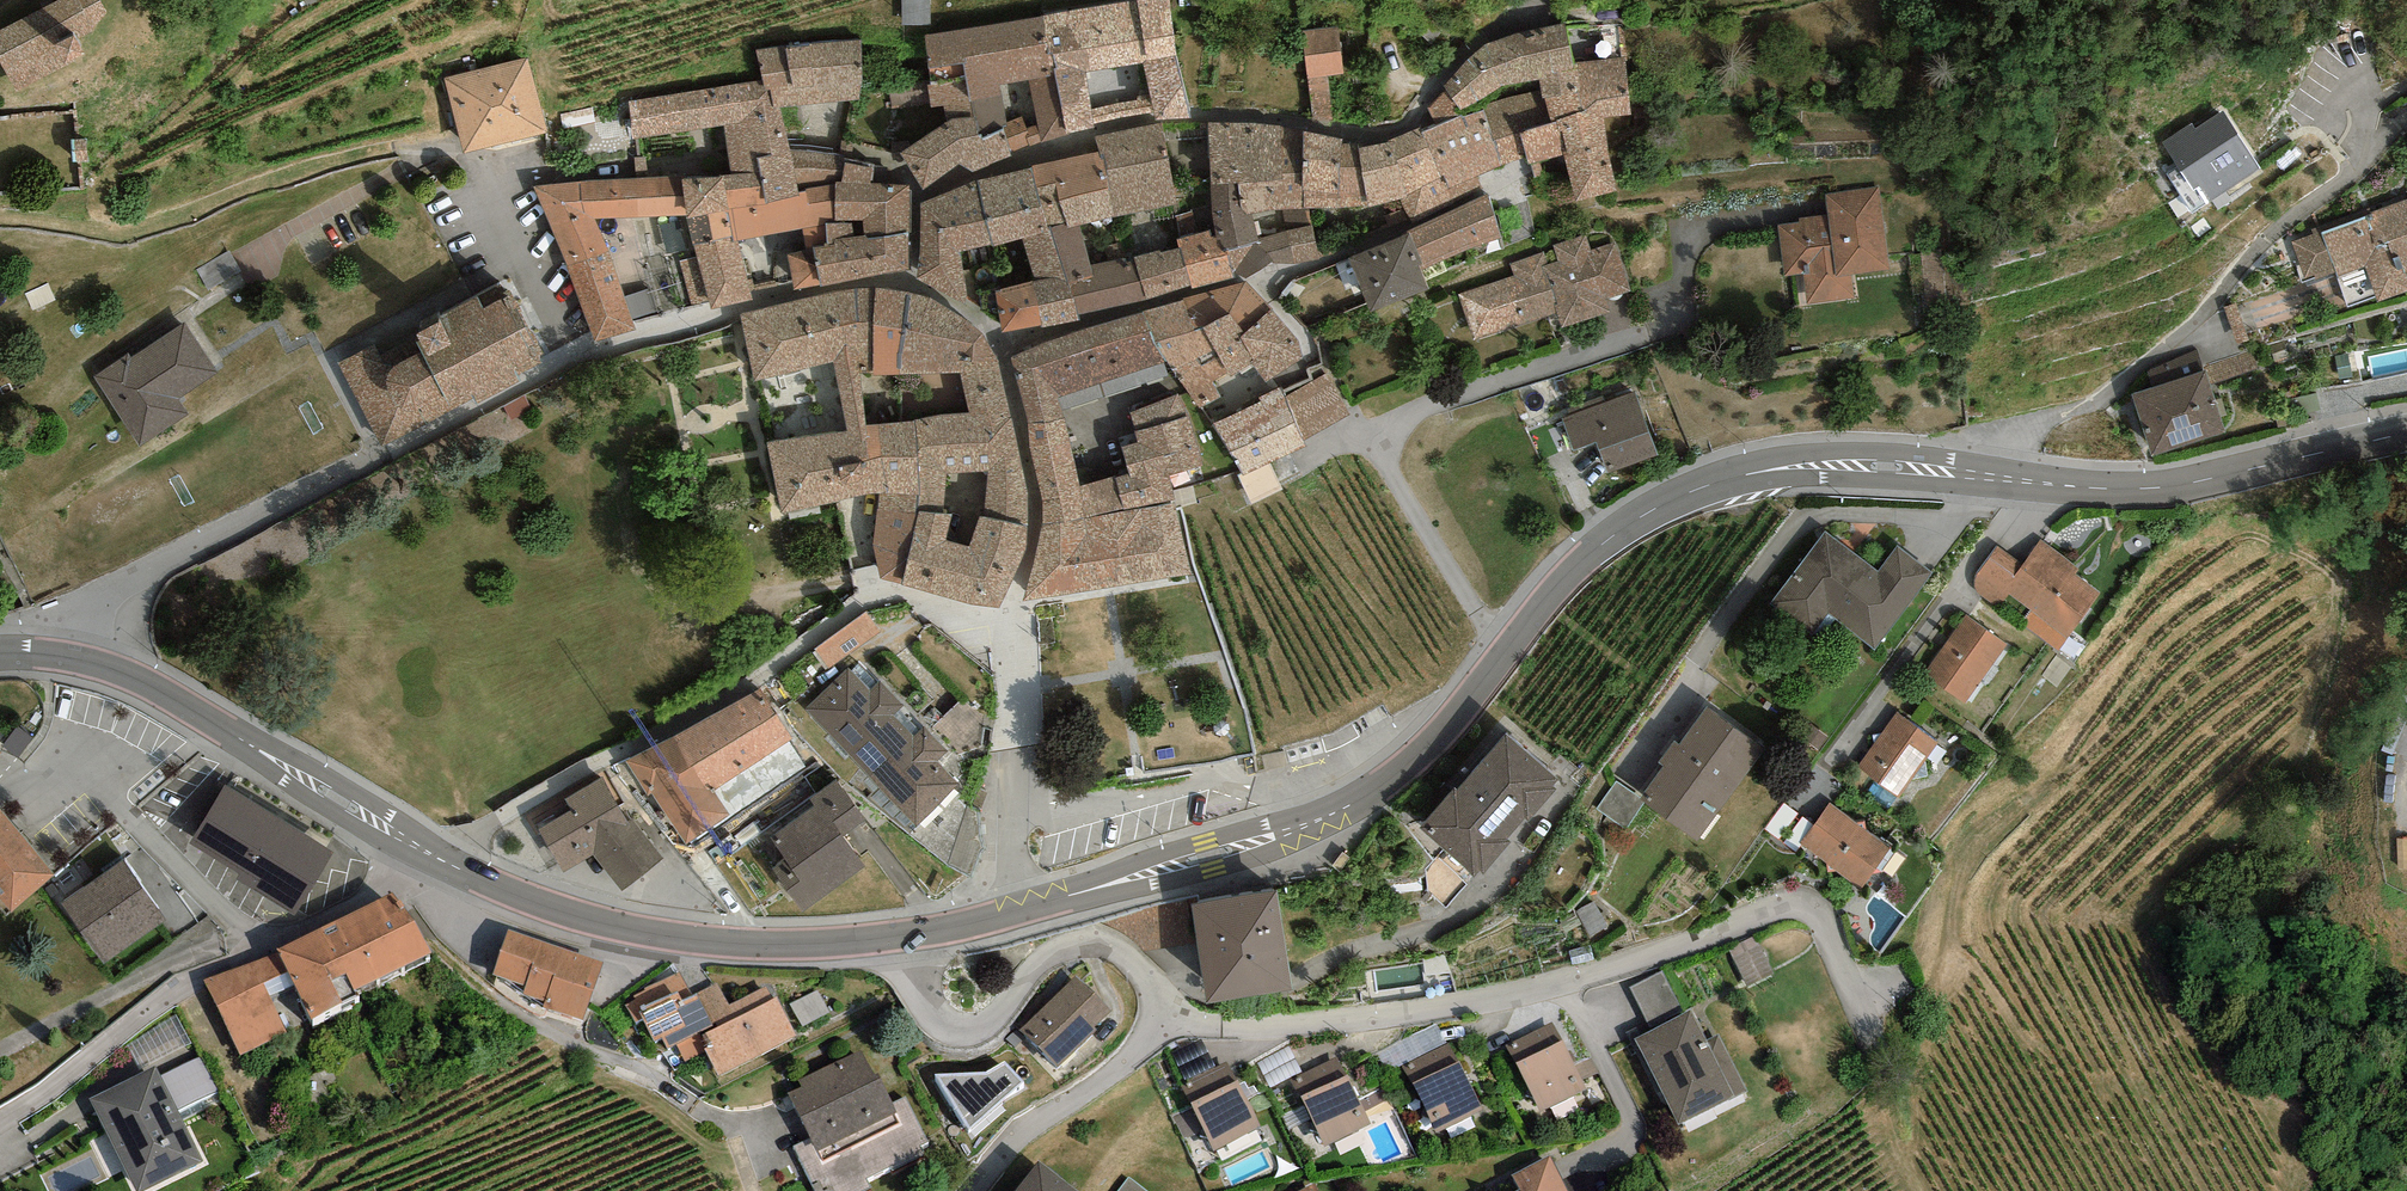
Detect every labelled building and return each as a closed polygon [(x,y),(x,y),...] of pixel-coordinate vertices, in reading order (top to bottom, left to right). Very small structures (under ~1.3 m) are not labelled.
[(0,26),(0,54),(16,87),(72,59),(65,46),(84,36),(82,32),(94,26),(92,24),(107,9),(102,0),(51,0),(0,26)] [(932,0),(903,0),(904,20),(933,19),(932,0)] [(1056,75),(1085,70),(1142,62),(1177,56),(1169,0),(1142,0),(1043,16),(1050,76),(1056,75)] [(926,35),(932,84),(965,77),(971,101),(1001,96),(1000,85),(1028,80),(1050,76),(1043,16),(926,35)] [(1468,60),(1444,85),(1447,90),(1461,111),(1501,87),(1538,80),(1574,70),(1573,64),(1566,26),(1566,23),(1521,33),(1484,46),(1468,60)] [(1334,120),(1327,75),(1344,73),(1338,26),(1301,30),(1314,122),(1334,120)] [(1552,123),(1605,118),(1631,115),(1622,26),(1566,26),(1573,64),(1574,70),(1538,80),(1541,91),(1552,123)] [(860,100),(861,40),(756,50),(763,80),(765,90),(771,90),(774,108),(780,107),(860,100)] [(1157,121),(1191,117),(1177,56),(1142,62),(1151,99),(1155,112),(1157,121)] [(528,57),(445,78),(465,153),(547,132),(528,57)] [(1093,124),(1092,110),(1085,70),(1056,75),(1067,135),(1094,129),(1093,124)] [(1050,76),(1028,80),(1037,126),(1041,142),(1067,135),(1056,75),(1050,76)] [(932,84),(927,85),(932,107),(944,107),(946,124),(952,119),(974,118),(971,101),(965,77),(932,84)] [(630,102),(633,139),(669,134),(724,126),(782,116),(780,107),(774,108),(771,90),(765,90),(763,80),(630,102)] [(892,102),(917,99),(915,80),(889,83),(892,102)] [(1427,109),(1437,126),(1463,115),(1461,111),(1447,90),(1427,109)] [(1541,91),(1483,106),(1501,165),(1526,158),(1519,132),(1552,123),(1541,91)] [(982,134),(989,164),(1011,157),(1011,151),(1041,142),(1037,126),(1027,129),(1022,117),(1008,122),(1001,96),(971,101),(974,118),(978,134),(982,134)] [(1155,112),(1151,99),(1092,110),(1093,124),(1155,112)] [(1454,207),(1484,193),(1477,177),(1501,165),(1483,106),(1463,115),(1437,126),(1422,133),(1454,207)] [(2192,123),(2162,143),(2192,190),(2199,186),(2209,201),(2260,169),(2223,111),(2195,128),(2192,123)] [(727,149),(732,174),(722,175),(725,191),(762,186),(766,203),(799,195),(799,192),(789,151),(782,116),(724,126),(727,149)] [(946,124),(900,154),(923,189),(958,164),(972,172),(989,164),(982,134),(978,134),(974,118),(952,119),(946,124)] [(1605,118),(1552,123),(1519,132),(1526,158),(1529,164),(1562,156),(1577,202),(1617,191),(1605,118)] [(1302,173),(1302,131),(1279,126),(1251,123),(1207,123),(1211,185),(1239,183),(1282,181),(1283,175),(1302,173)] [(1141,211),(1177,203),(1162,124),(1095,135),(1099,152),(1115,216),(1141,211)] [(1420,129),(1389,142),(1371,146),(1360,148),(1368,206),(1400,200),(1412,224),(1454,207),(1422,133),(1420,129)] [(1307,209),(1368,206),(1360,148),(1359,144),(1342,145),(1343,139),(1302,131),(1302,173),(1302,191),(1302,209),(1307,209)] [(810,150),(789,151),(799,192),(806,191),(806,189),(835,185),(835,182),(842,182),(845,163),(846,155),(810,150)] [(1115,216),(1099,152),(1032,166),(1033,168),(1047,225),(1066,222),(1068,229),(1080,225),(1115,216)] [(866,238),(907,232),(909,185),(869,184),(871,169),(845,163),(842,182),(835,182),(835,185),(835,222),(826,223),(827,245),(833,245),(833,240),(866,236),(866,238)] [(1022,239),(1050,232),(1047,225),(1033,168),(978,182),(991,243),(993,247),(1022,239)] [(1302,191),(1302,173),(1283,175),(1282,181),(1239,183),(1242,209),(1247,214),(1252,213),(1270,210),(1283,210),(1302,209),(1302,191)] [(635,329),(621,284),(594,219),(686,216),(682,179),(682,175),(534,186),(594,342),(635,329)] [(680,262),(692,304),(708,301),(711,310),(752,299),(738,240),(734,241),(729,210),(725,191),(722,175),(682,179),(686,216),(696,257),(680,262)] [(917,279),(966,303),(961,252),(991,243),(978,182),(922,203),(917,279)] [(1258,239),(1252,213),(1247,214),(1242,209),(1239,183),(1211,185),(1212,214),(1215,229),(1216,237),(1223,252),(1226,251),(1260,243),(1258,239)] [(826,223),(835,222),(835,185),(806,189),(806,191),(799,192),(799,195),(766,203),(762,186),(725,191),(729,210),(734,241),(738,240),(804,228),(826,223)] [(1878,186),(1825,193),(1828,214),(1798,218),(1799,221),(1778,224),(1785,276),(1803,274),(1807,304),(1854,298),(1851,275),(1889,270),(1878,186)] [(1501,237),(1488,194),(1453,211),(1409,231),(1410,234),(1422,264),(1419,266),(1426,281),(1447,271),(1443,261),(1501,237)] [(2370,212),(2371,214),(2322,233),(2292,242),(2306,282),(2336,272),(2347,307),(2375,297),(2378,303),(2406,291),(2406,278),(2405,272),(2406,271),(2406,199),(2370,212)] [(1296,265),(1319,259),(1307,209),(1302,209),(1283,210),(1289,229),(1258,239),(1260,243),(1226,251),(1232,273),(1246,278),(1272,261),(1273,264),(1296,265)] [(1147,300),(1135,257),(1091,264),(1080,225),(1068,229),(1066,222),(1047,225),(1050,232),(1077,315),(1147,300)] [(827,245),(826,223),(804,228),(807,249),(813,248),(827,245)] [(1192,285),(1193,289),(1233,278),(1232,273),(1226,251),(1223,252),(1216,237),(1215,229),(1177,240),(1179,249),(1181,248),(1192,285)] [(909,269),(907,232),(866,238),(866,236),(833,240),(833,245),(827,245),(813,248),(820,284),(820,287),(909,269)] [(1032,282),(1042,325),(1043,328),(1079,320),(1077,315),(1050,232),(1022,239),(1036,281),(1032,282)] [(1370,313),(1430,289),(1426,281),(1419,266),(1422,264),(1410,234),(1350,258),(1370,313)] [(1514,275),(1457,294),(1474,342),(1556,313),(1561,329),(1611,311),(1607,301),(1633,292),(1615,241),(1591,250),(1586,235),(1552,246),(1556,259),(1549,262),(1545,250),(1509,262),(1514,275)] [(796,289),(820,284),(813,248),(807,249),(789,253),(796,289)] [(1192,285),(1181,248),(1179,249),(1161,253),(1161,251),(1135,257),(1147,300),(1192,285)] [(979,292),(982,311),(1001,323),(1002,333),(1042,325),(1032,282),(999,290),(998,286),(979,292)] [(1272,309),(1246,282),(1184,298),(1185,300),(1194,330),(1203,328),(1230,315),(1245,334),(1272,309)] [(638,312),(659,305),(650,283),(629,291),(638,312)] [(422,310),(325,361),(370,448),(531,364),(491,288),(427,321),(422,310)] [(812,296),(740,314),(755,382),(833,362),(860,359),(860,372),(873,371),(876,288),(869,288),(852,289),(812,296)] [(889,289),(876,288),(873,371),(874,377),(961,373),(983,335),(956,314),(929,298),(889,289)] [(1185,300),(1142,313),(1162,362),(1167,361),(1199,410),(1220,398),(1212,383),(1228,372),(1203,328),(1194,330),(1185,300)] [(1299,340),(1272,309),(1245,334),(1230,315),(1203,328),(1228,372),(1232,377),(1251,363),(1266,382),(1303,358),(1299,340)] [(1142,313),(1085,329),(1103,382),(1162,362),(1142,313)] [(138,447),(187,415),(177,400),(218,374),(185,323),(131,357),(129,353),(92,376),(138,447)] [(1012,357),(1029,424),(1063,418),(1059,397),(1103,382),(1085,329),(1012,357)] [(968,412),(914,421),(915,448),(1017,440),(998,362),(983,335),(961,373),(968,412)] [(2205,370),(2203,371),(2198,350),(2147,372),(2152,387),(2132,394),(2152,456),(2225,433),(2205,370)] [(915,448),(914,421),(888,424),(866,425),(860,372),(860,359),(833,362),(847,432),(767,442),(782,512),(847,500),(879,493),(880,507),(917,512),(918,495),(915,448)] [(1326,375),(1286,398),(1304,441),(1350,414),(1326,375)] [(1243,476),(1306,447),(1304,441),(1286,398),(1281,388),(1258,398),(1260,403),(1215,424),(1243,476)] [(1607,473),(1658,455),(1635,392),(1562,418),(1573,449),(1596,442),(1607,473)] [(1189,416),(1179,395),(1130,414),(1137,444),(1121,448),(1129,474),(1114,477),(1123,511),(1175,500),(1169,475),(1203,465),(1189,416)] [(1123,511),(1114,477),(1081,487),(1063,418),(1029,424),(1030,447),(1043,503),(1044,525),(1123,511)] [(1027,494),(1017,440),(915,448),(918,495),(917,512),(944,513),(947,474),(988,472),(984,516),(1027,528),(1027,494)] [(1191,573),(1175,500),(1123,511),(1044,525),(1025,601),(1191,573)] [(901,585),(917,512),(880,507),(871,545),(880,578),(901,585)] [(901,585),(956,600),(969,547),(945,539),(953,514),(944,513),(917,512),(901,585)] [(1024,553),(1027,528),(984,516),(980,515),(969,547),(956,600),(998,610),(1024,553)] [(1878,571),(1825,531),(1772,601),(1813,632),(1828,613),(1875,649),(1932,573),(1897,547),(1878,571)] [(2023,565),(1997,548),(1976,576),(1974,580),(1974,584),(1975,587),(1979,593),(1986,600),(1992,604),(1999,608),(2004,599),(2009,594),(2031,611),(2022,625),(2058,650),(2100,590),(2075,573),(2079,567),(2041,540),(2023,565)] [(868,611),(814,649),(828,669),(882,632),(868,611)] [(2008,645),(1966,616),(1923,675),(1965,705),(2008,645)] [(849,668),(805,709),(915,826),(960,784),(937,760),(947,751),(924,727),(912,738),(891,716),(903,705),(880,681),(870,690),(849,668)] [(775,683),(768,687),(781,708),(788,704),(775,683)] [(709,793),(714,790),(789,743),(793,741),(761,690),(674,737),(709,793)] [(1707,706),(1679,744),(1674,741),(1658,763),(1663,766),(1640,797),(1639,799),(1644,803),(1696,840),(1764,748),(1707,706)] [(1937,743),(1897,713),(1857,767),(1897,797),(1937,743)] [(33,734),(17,723),(2,743),(18,755),(33,734)] [(1552,785),(1557,780),(1505,734),(1456,789),(1455,788),(1420,828),(1476,877),(1480,871),(1483,874),(1511,843),(1507,839),(1530,813),(1533,816),(1557,789),(1552,785)] [(709,793),(674,737),(626,762),(649,797),(653,794),(685,845),(730,817),(714,790),(709,793)] [(805,767),(789,743),(714,790),(730,817),(805,767)] [(604,775),(525,828),(556,875),(590,853),(614,889),(660,859),(604,775)] [(785,859),(771,869),(802,911),(864,867),(841,836),(864,820),(835,780),(809,799),(814,806),(770,838),(785,859)] [(1626,830),(1644,803),(1639,799),(1640,797),(1617,782),(1597,809),(1626,830)] [(235,880),(295,916),(334,852),(224,785),(189,842),(239,872),(235,880)] [(1891,847),(1830,804),(1801,844),(1862,888),(1891,847)] [(0,810),(0,898),(12,912),(55,876),(0,810)] [(61,904),(104,965),(167,921),(124,860),(61,904)] [(1276,890),(1191,905),(1208,1004),(1293,989),(1276,890)] [(431,952),(394,893),(276,949),(277,952),(288,972),(312,1020),(358,996),(355,989),(431,952)] [(604,962),(508,929),(492,975),(526,987),(523,994),(545,1001),(543,1008),(583,1022),(604,962)] [(1755,934),(1727,949),(1748,987),(1775,973),(1755,934)] [(277,952),(203,980),(240,1056),(287,1032),(261,984),(288,972),(277,952)] [(1684,1013),(1662,971),(1631,988),(1653,1029),(1684,1013)] [(714,1030),(696,994),(692,996),(680,972),(644,989),(645,990),(634,995),(636,999),(625,1004),(635,1023),(642,1019),(654,1041),(661,1037),(667,1048),(676,1044),(685,1063),(706,1052),(704,1049),(709,1047),(703,1035),(714,1030)] [(1112,1011),(1075,975),(1021,1031),(1057,1067),(1112,1011)] [(797,1037),(776,997),(773,999),(767,986),(728,1006),(717,983),(696,994),(714,1030),(703,1035),(709,1047),(704,1049),(706,1052),(718,1077),(797,1037)] [(1653,1029),(1635,1038),(1679,1125),(1747,1091),(1719,1035),(1707,1041),(1691,1010),(1684,1013),(1653,1029)] [(191,1041),(176,1015),(128,1044),(140,1068),(191,1041)] [(1552,1022),(1506,1045),(1540,1112),(1586,1089),(1552,1022)] [(1449,1043),(1403,1065),(1436,1133),(1483,1110),(1459,1062),(1458,1062),(1449,1043)] [(906,1096),(892,1103),(878,1072),(874,1074),(862,1049),(798,1080),(801,1087),(789,1092),(811,1137),(793,1146),(815,1190),(864,1190),(871,1188),(866,1178),(891,1165),(893,1168),(924,1153),(920,1145),(927,1141),(906,1096)] [(199,1056),(160,1076),(177,1111),(217,1091),(199,1056)] [(1337,1057),(1291,1079),(1299,1097),(1301,1096),(1325,1146),(1371,1124),(1348,1075),(1346,1076),(1337,1057)] [(986,1072),(934,1074),(968,1129),(1022,1082),(1006,1061),(986,1072)] [(1226,1061),(1187,1080),(1188,1082),(1181,1086),(1213,1151),(1261,1127),(1238,1080),(1236,1081),(1226,1061)] [(90,1099),(135,1190),(142,1190),(202,1162),(177,1111),(160,1076),(155,1066),(90,1099)] [(1517,1190),(1568,1190),(1551,1156),(1512,1174),(1520,1190),(1517,1190)] [(1040,1159),(1015,1190),(1080,1190),(1040,1159)] [(1129,1177),(1118,1190),(1147,1190),(1129,1177)]
